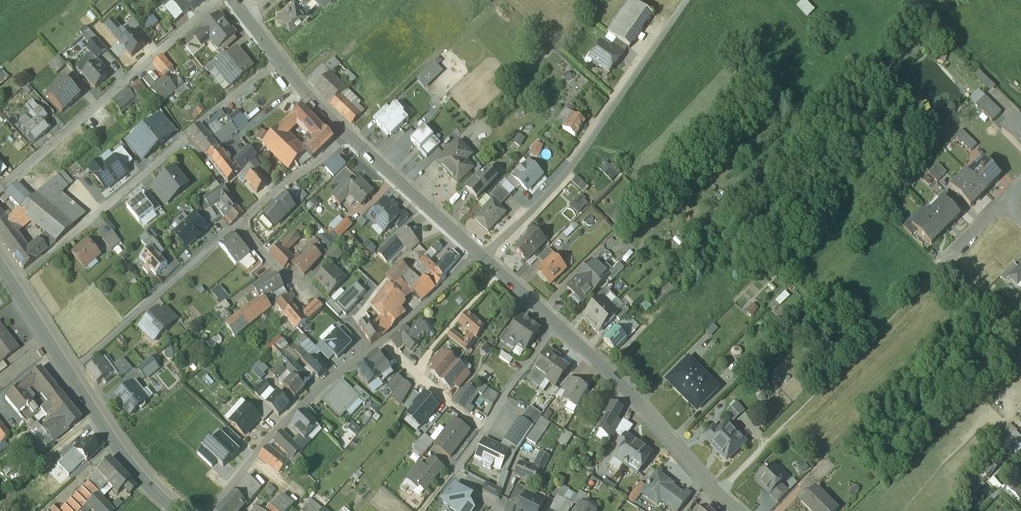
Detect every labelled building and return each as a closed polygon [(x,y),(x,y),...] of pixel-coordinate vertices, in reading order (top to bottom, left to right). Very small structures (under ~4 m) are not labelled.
[(170,2),(182,15),(198,0),(172,0),(170,2)] [(277,14),(290,28),(306,12),(301,6),(295,0),(291,0),(277,14)] [(301,6),(306,12),(317,1),(317,0),(307,0),(301,6)] [(633,0),(609,34),(617,39),(628,47),(630,48),(653,14),(633,0)] [(797,5),(807,16),(815,9),(807,0),(802,0),(797,5)] [(225,22),(224,23),(218,16),(193,36),(200,44),(210,36),(219,46),(234,34),(225,22)] [(139,26),(132,19),(128,22),(135,30),(139,26)] [(113,21),(106,27),(113,35),(120,29),(113,21)] [(96,39),(88,29),(81,35),(90,44),(96,39)] [(144,44),(133,31),(127,37),(120,29),(113,35),(131,56),(144,44)] [(106,50),(96,39),(90,44),(85,48),(90,55),(91,55),(95,60),(95,59),(106,50)] [(610,49),(601,43),(594,53),(597,55),(593,62),(594,65),(598,68),(601,67),(610,73),(616,64),(614,63),(619,57),(620,58),(628,47),(617,39),(610,49)] [(199,51),(191,41),(185,46),(193,56),(199,51)] [(219,63),(216,66),(216,67),(226,79),(230,76),(235,82),(253,67),(237,48),(219,63)] [(593,62),(597,55),(594,53),(593,52),(586,62),(591,65),(593,62)] [(172,67),(161,54),(152,62),(163,75),(172,67)] [(66,65),(58,55),(48,64),(56,74),(66,65)] [(90,55),(76,68),(82,75),(97,61),(95,59),(95,60),(91,55),(90,55)] [(356,79),(340,64),(333,57),(323,67),(307,80),(314,88),(330,103),(340,95),(356,79)] [(215,59),(204,68),(209,73),(216,67),(216,66),(219,63),(215,59)] [(97,61),(82,75),(94,88),(107,77),(102,71),(104,69),(97,61)] [(418,80),(424,86),(442,70),(435,63),(418,80)] [(226,79),(216,67),(209,73),(224,91),(229,87),(235,82),(230,76),(226,79)] [(156,85),(146,75),(142,79),(151,89),(156,85)] [(65,77),(46,94),(62,112),(81,95),(65,77)] [(172,87),(164,78),(156,85),(151,89),(161,101),(174,89),(172,87)] [(181,79),(172,87),(174,89),(176,91),(185,84),(181,79)] [(154,100),(141,83),(136,87),(134,84),(127,90),(135,100),(138,104),(145,98),(149,104),(151,101),(154,100)] [(33,89),(28,84),(23,89),(28,94),(33,89)] [(127,90),(112,102),(121,112),(135,100),(127,90)] [(340,95),(330,103),(352,124),(360,115),(353,108),(340,95)] [(145,98),(138,104),(142,109),(149,104),(145,98)] [(573,99),(569,104),(565,109),(568,111),(576,102),(573,99)] [(31,102),(25,107),(30,113),(36,119),(37,119),(40,123),(46,119),(38,110),(31,102)] [(45,103),(38,110),(46,119),(53,112),(45,103)] [(357,103),(353,108),(360,115),(365,110),(357,103)] [(1001,112),(991,103),(982,112),(991,122),(1001,112)] [(391,110),(375,125),(389,139),(411,119),(397,104),(391,110)] [(320,124),(302,105),(291,116),(298,123),(308,134),(320,124)] [(378,123),(391,110),(387,106),(373,118),(378,123)] [(219,109),(199,125),(204,131),(223,115),(219,109)] [(237,110),(226,119),(230,124),(231,123),(237,130),(247,122),(237,110)] [(564,110),(553,121),(560,126),(563,128),(569,119),(566,117),(570,112),(568,111),(567,112),(564,110)] [(578,118),(570,112),(566,117),(569,119),(563,128),(575,136),(585,122),(579,118),(580,117),(579,117),(578,118)] [(36,119),(30,113),(25,117),(31,124),(23,131),(34,142),(47,131),(40,123),(37,119),(36,119)] [(139,114),(129,124),(133,129),(146,117),(143,113),(140,116),(139,114)] [(169,124),(161,115),(156,118),(164,128),(169,124)] [(291,116),(280,127),(287,133),(298,123),(291,116)] [(1016,116),(1002,132),(1020,151),(1020,121),(1016,116)] [(25,117),(17,124),(23,131),(31,124),(25,117)] [(156,118),(144,129),(158,145),(170,135),(164,128),(156,118)] [(560,126),(553,121),(550,125),(557,130),(560,126)] [(230,124),(211,139),(217,146),(217,147),(231,136),(231,135),(237,130),(231,123),(230,124)] [(320,124),(308,134),(314,140),(325,129),(320,124)] [(204,131),(199,125),(191,133),(206,154),(217,146),(204,131)] [(279,126),(269,135),(268,148),(288,168),(299,159),(306,152),(303,149),(295,141),(280,127),(279,126)] [(423,126),(415,134),(416,135),(411,140),(415,144),(414,145),(427,158),(441,144),(423,126)] [(158,145),(144,129),(132,139),(140,149),(146,156),(158,145)] [(314,140),(303,149),(306,152),(310,157),(312,159),(334,139),(325,129),(314,140)] [(977,145),(965,133),(958,139),(971,152),(977,145)] [(140,149),(132,139),(126,144),(134,153),(140,149)] [(460,143),(440,163),(449,172),(447,173),(459,184),(473,169),(461,157),(468,151),(460,143)] [(530,155),(539,158),(543,147),(535,143),(530,155)] [(217,146),(206,154),(228,181),(237,174),(231,166),(230,165),(218,147),(217,147),(217,146)] [(115,157),(123,168),(132,161),(122,148),(113,155),(115,157)] [(248,148),(230,165),(231,166),(237,174),(254,157),(248,148)] [(306,152),(299,159),(303,164),(310,157),(306,152)] [(346,164),(338,156),(325,168),(333,176),(346,164)] [(106,189),(127,173),(123,168),(115,157),(104,166),(101,162),(91,170),(106,189)] [(255,160),(237,177),(243,183),(246,181),(256,171),(256,172),(261,167),(255,160)] [(527,191),(543,175),(529,162),(514,178),(521,185),(527,191)] [(609,165),(606,162),(600,167),(610,179),(616,175),(621,171),(613,162),(609,165)] [(999,177),(985,162),(978,169),(976,167),(968,174),(985,191),(999,177)] [(947,174),(937,164),(928,174),(937,183),(947,174)] [(340,184),(346,177),(353,183),(358,177),(345,166),(334,179),(340,184)] [(73,181),(64,170),(58,176),(67,187),(73,181)] [(188,186),(175,170),(168,176),(167,175),(159,182),(159,183),(172,198),(188,186)] [(482,177),(470,190),(469,191),(477,198),(496,178),(488,170),(482,177)] [(256,171),(246,181),(257,193),(267,184),(256,172),(256,171)] [(478,173),(465,185),(470,190),(482,177),(478,173)] [(968,174),(967,173),(952,188),(970,207),(985,191),(968,174)] [(58,176),(35,195),(73,224),(85,213),(61,193),(67,187),(58,176)] [(583,191),(588,185),(577,176),(572,181),(583,191)] [(517,189),(521,185),(512,177),(508,181),(517,189)] [(21,179),(6,194),(9,197),(16,204),(24,195),(30,189),(21,179)] [(352,184),(347,180),(330,197),(339,206),(344,200),(349,195),(356,201),(360,206),(372,193),(359,180),(353,185),(352,184)] [(510,195),(515,189),(505,180),(500,186),(510,195)] [(172,198),(159,183),(153,188),(166,203),(172,198)] [(509,195),(499,186),(488,198),(492,201),(498,207),(509,195)] [(217,191),(205,198),(211,208),(220,201),(228,195),(222,187),(217,191)] [(955,201),(946,192),(938,200),(941,203),(943,201),(949,207),(955,201)] [(6,194),(0,198),(4,202),(9,197),(6,194)] [(587,202),(578,194),(570,205),(579,212),(587,202)] [(24,195),(16,204),(20,208),(21,209),(29,201),(24,195)] [(35,195),(29,201),(21,209),(26,214),(30,218),(36,224),(57,241),(73,224),(35,195)] [(127,207),(139,223),(154,211),(142,195),(127,207)] [(228,195),(220,201),(225,207),(222,210),(223,211),(222,213),(224,216),(237,205),(228,195)] [(349,195),(344,200),(351,207),(356,201),(349,195)] [(294,208),(283,197),(265,215),(275,225),(294,208)] [(375,211),(368,218),(369,219),(375,225),(377,223),(385,231),(393,223),(401,215),(400,215),(386,201),(375,211)] [(492,201),(475,220),(488,232),(505,214),(498,207),(492,201)] [(949,207),(943,201),(941,203),(929,214),(946,231),(960,217),(949,207)] [(237,205),(224,216),(230,223),(243,211),(237,205)] [(625,214),(615,205),(607,213),(616,223),(625,214)] [(371,207),(361,217),(366,222),(369,219),(368,218),(375,211),(371,207)] [(20,208),(9,217),(14,223),(26,214),(21,209),(20,208)] [(401,215),(393,223),(398,228),(408,217),(403,212),(400,215),(401,215)] [(929,214),(926,212),(914,223),(912,226),(917,231),(932,245),(946,231),(929,214)] [(194,215),(174,232),(187,246),(195,239),(196,240),(202,234),(201,233),(206,228),(194,215)] [(346,217),(343,220),(339,215),(329,225),(340,237),(353,224),(346,217)] [(914,223),(910,219),(903,227),(912,236),(917,231),(912,226),(914,223)] [(0,224),(0,239),(2,243),(11,236),(14,233),(5,220),(0,224)] [(574,223),(564,233),(567,237),(577,227),(574,223)] [(416,241),(404,228),(394,238),(378,254),(387,263),(403,247),(406,250),(416,241)] [(165,252),(147,231),(139,240),(149,251),(152,248),(160,256),(165,252)] [(121,243),(113,232),(103,240),(112,251),(121,243)] [(293,232),(280,245),(283,249),(296,237),(297,236),(293,232)] [(532,232),(514,250),(526,262),(544,243),(535,235),(532,232)] [(239,243),(231,234),(219,244),(227,253),(228,252),(239,243)] [(334,241),(326,234),(320,240),(328,248),(334,241)] [(14,240),(11,236),(2,243),(6,247),(14,240)] [(14,240),(6,247),(23,270),(35,261),(27,249),(18,237),(14,240)] [(38,239),(27,249),(35,261),(47,250),(38,239)] [(368,239),(363,244),(371,252),(376,248),(368,239)] [(88,241),(73,254),(85,268),(101,255),(88,241)] [(239,243),(228,252),(231,255),(238,263),(245,256),(240,251),(243,248),(239,243)] [(310,251),(309,252),(295,267),(303,275),(322,256),(326,253),(318,244),(318,243),(310,251)] [(280,245),(270,254),(283,268),(293,258),(283,249),(280,245)] [(326,253),(322,256),(332,265),(342,254),(333,245),(326,253)] [(160,256),(152,248),(149,251),(140,259),(156,276),(167,265),(160,256)] [(538,258),(545,265),(553,256),(554,257),(556,255),(549,248),(538,258)] [(446,258),(450,254),(446,250),(438,259),(442,263),(446,258)] [(446,258),(453,264),(459,257),(452,251),(450,254),(446,258)] [(606,253),(595,264),(607,275),(618,264),(606,253)] [(245,267),(254,260),(249,254),(240,261),(245,267)] [(238,263),(231,255),(228,257),(235,265),(238,263)] [(535,255),(527,262),(531,265),(538,258),(535,255)] [(545,265),(538,272),(550,285),(560,275),(561,276),(567,270),(554,257),(553,256),(545,265)] [(436,269),(422,258),(414,267),(424,276),(427,279),(436,269)] [(453,264),(446,258),(442,263),(436,269),(442,275),(443,273),(447,270),(453,264)] [(400,262),(386,277),(390,281),(394,285),(409,271),(406,268),(400,262)] [(593,262),(568,287),(583,301),(607,277),(608,276),(607,275),(595,264),(593,262)] [(618,264),(607,275),(608,276),(607,277),(612,281),(624,269),(619,264),(618,264)] [(1011,277),(1019,269),(1014,264),(1003,275),(1008,280),(1011,277)] [(345,279),(334,267),(331,270),(329,268),(316,280),(330,294),(345,279)] [(1019,269),(1011,277),(1018,285),(1020,282),(1020,267),(1019,269)] [(442,275),(436,269),(427,279),(435,287),(445,278),(442,275)] [(420,302),(435,287),(424,276),(419,280),(409,271),(394,285),(390,281),(388,284),(404,302),(412,295),(420,302)] [(276,275),(254,288),(260,299),(261,300),(264,299),(283,286),(276,275)] [(356,282),(334,303),(343,312),(346,315),(356,305),(354,304),(366,292),(356,282)] [(405,303),(388,284),(371,306),(375,310),(385,321),(395,312),(405,303)] [(606,287),(596,297),(600,301),(603,298),(604,299),(610,293),(611,292),(606,287)] [(786,291),(776,300),(780,305),(790,296),(786,291)] [(288,294),(285,296),(289,301),(294,296),(291,292),(288,294)] [(610,293),(604,299),(610,306),(617,300),(610,293)] [(281,295),(273,301),(276,304),(284,298),(281,295)] [(284,298),(276,304),(284,314),(293,305),(289,301),(285,296),(284,298)] [(795,301),(791,297),(784,303),(788,308),(795,301)] [(600,301),(584,317),(591,325),(610,306),(604,299),(603,298),(600,301)] [(261,300),(260,299),(255,302),(263,314),(267,312),(261,300)] [(268,305),(264,299),(261,300),(267,312),(270,309),(271,308),(268,305)] [(338,316),(343,312),(334,303),(330,299),(326,303),(338,316)] [(225,300),(214,308),(219,315),(230,307),(228,303),(225,300)] [(623,306),(617,300),(610,306),(617,312),(623,306)] [(316,301),(304,312),(309,318),(317,311),(322,306),(316,301)] [(255,302),(250,306),(249,305),(233,319),(243,331),(263,314),(255,302)] [(284,314),(276,304),(271,308),(270,309),(279,319),(284,314)] [(301,315),(293,305),(284,314),(297,328),(308,318),(309,318),(304,312),(301,315)] [(610,306),(591,325),(598,332),(618,313),(617,312),(610,306)] [(177,317),(167,307),(161,312),(172,323),(177,317)] [(759,308),(754,314),(759,319),(764,312),(759,308)] [(161,312),(159,311),(152,318),(151,317),(140,328),(147,336),(149,334),(155,340),(172,324),(172,323),(161,312)] [(395,312),(385,321),(391,328),(402,318),(395,312)] [(470,332),(464,341),(452,330),(447,336),(467,352),(474,343),(473,342),(483,328),(467,313),(459,322),(470,332)] [(512,331),(508,338),(508,339),(517,344),(531,324),(522,318),(512,331)] [(638,326),(630,318),(626,322),(634,330),(634,331),(638,326)] [(243,331),(233,319),(228,323),(238,335),(243,331)] [(626,322),(624,320),(618,326),(621,328),(618,331),(626,339),(634,331),(634,330),(626,322)] [(385,321),(377,328),(382,336),(391,328),(385,321)] [(377,328),(375,326),(371,329),(366,322),(359,327),(370,343),(382,336),(377,328)] [(409,333),(404,327),(389,340),(398,350),(404,345),(410,351),(419,343),(418,342),(428,333),(419,324),(409,333)] [(531,324),(517,344),(525,350),(539,330),(531,324)] [(338,331),(346,340),(352,334),(343,326),(338,331)] [(2,361),(16,351),(4,336),(6,335),(0,327),(0,362),(2,361)] [(508,328),(500,340),(505,343),(508,339),(508,338),(512,331),(508,328)] [(618,331),(616,328),(604,340),(615,351),(626,339),(618,331)] [(320,352),(316,347),(299,329),(295,332),(299,337),(289,347),(292,351),(306,365),(315,357),(320,352)] [(346,340),(338,331),(324,345),(334,355),(338,358),(351,345),(346,340)] [(269,353),(282,340),(279,337),(261,353),(264,357),(269,353)] [(282,340),(269,353),(279,363),(286,356),(289,353),(292,351),(289,347),(282,340)] [(329,360),(334,355),(324,345),(321,341),(316,347),(320,352),(329,360)] [(485,344),(481,350),(487,354),(491,349),(485,344)] [(556,354),(549,349),(527,380),(544,392),(550,383),(555,386),(568,367),(567,367),(554,357),(556,354)] [(441,350),(429,363),(434,367),(434,368),(446,355),(441,350)] [(512,358),(501,351),(498,355),(509,363),(512,358)] [(390,370),(377,354),(368,360),(370,362),(371,362),(375,368),(378,366),(384,374),(390,370)] [(113,362),(108,355),(101,360),(108,370),(112,367),(118,361),(117,359),(113,362)] [(446,355),(434,368),(434,367),(430,372),(440,380),(455,363),(446,355)] [(292,362),(286,356),(279,363),(284,369),(292,362)] [(118,361),(112,367),(118,374),(121,377),(131,368),(122,357),(118,361)] [(326,369),(315,357),(312,360),(306,365),(317,377),(326,369)] [(158,369),(149,358),(137,368),(146,378),(158,369)] [(688,358),(666,380),(681,395),(703,373),(688,358)] [(108,370),(101,360),(87,371),(97,385),(104,380),(106,383),(114,377),(108,370)] [(268,369),(260,361),(256,365),(264,373),(268,369)] [(308,379),(292,362),(284,369),(286,371),(289,373),(293,377),(301,385),(308,379)] [(375,368),(371,362),(370,362),(357,371),(368,386),(384,374),(378,366),(375,368)] [(284,369),(279,363),(269,374),(276,381),(286,371),(284,369)] [(455,363),(440,380),(450,389),(454,384),(465,371),(455,363)] [(118,374),(112,367),(108,370),(114,377),(118,374)] [(61,395),(40,369),(29,378),(34,384),(45,398),(50,403),(61,395)] [(465,371),(454,384),(459,389),(470,376),(465,371)] [(703,373),(681,395),(696,410),(718,389),(703,373)] [(396,374),(386,386),(393,392),(403,380),(396,374)] [(301,385),(293,377),(283,386),(295,399),(305,389),(301,385)] [(34,384),(29,378),(18,387),(19,388),(23,393),(34,384)] [(568,378),(561,389),(567,393),(573,382),(568,378)] [(393,392),(391,394),(401,402),(411,386),(403,380),(393,392)] [(264,381),(254,392),(260,397),(270,387),(264,381)] [(588,389),(574,381),(573,382),(567,393),(563,400),(577,407),(588,389)] [(352,391),(341,382),(324,400),(340,415),(357,397),(352,391)] [(133,383),(115,398),(130,415),(138,408),(139,409),(141,409),(145,406),(145,404),(145,403),(153,396),(147,389),(142,393),(133,383)] [(481,384),(476,392),(481,396),(487,388),(481,384)] [(467,385),(454,403),(469,413),(473,407),(468,404),(476,392),(467,385)] [(357,386),(352,391),(357,397),(364,404),(371,397),(357,386)] [(19,388),(5,398),(14,408),(21,403),(22,404),(28,399),(23,393),(19,388)] [(498,395),(487,388),(481,396),(490,402),(493,403),(498,395)] [(406,406),(411,411),(415,407),(413,405),(421,397),(415,391),(406,406)] [(407,416),(420,427),(438,406),(431,400),(432,399),(425,393),(421,397),(413,405),(415,407),(411,411),(407,416)] [(288,405),(277,394),(267,404),(273,410),(279,415),(288,405)] [(50,403),(47,406),(53,412),(55,415),(69,404),(61,395),(50,403)] [(608,400),(602,411),(608,414),(614,404),(608,400)] [(30,408),(27,411),(33,417),(41,410),(43,409),(37,402),(30,408)] [(267,404),(265,402),(254,413),(260,418),(263,421),(273,410),(267,404)] [(743,410),(737,403),(732,408),(727,413),(733,419),(743,410)] [(69,404),(55,415),(57,417),(68,430),(81,420),(69,404)] [(608,414),(605,420),(599,430),(607,435),(616,419),(622,409),(614,404),(608,414)] [(254,413),(246,405),(230,422),(245,435),(252,427),(251,427),(260,418),(254,413)] [(53,412),(47,406),(43,409),(41,410),(43,412),(47,417),(53,412)] [(530,406),(521,418),(533,426),(542,415),(530,406)] [(317,423),(305,411),(294,422),(298,427),(296,429),(300,433),(303,431),(306,434),(317,423)] [(43,412),(28,425),(30,428),(42,419),(43,420),(47,417),(43,412)] [(47,417),(43,420),(47,425),(57,417),(55,415),(53,412),(47,417)] [(68,430),(57,417),(47,425),(43,428),(53,442),(68,430)] [(550,422),(541,417),(533,428),(542,433),(550,422)] [(525,438),(533,426),(521,418),(500,447),(509,451),(515,454),(525,438)] [(616,419),(607,435),(612,438),(621,422),(616,419)] [(616,432),(625,438),(633,425),(624,419),(616,432)] [(455,420),(446,431),(445,431),(435,444),(443,450),(441,452),(449,458),(470,431),(455,420)] [(0,422),(0,443),(1,444),(11,436),(0,422)] [(745,442),(727,423),(717,432),(710,438),(708,440),(726,460),(745,442)] [(1013,427),(999,439),(1004,444),(1014,434),(1017,431),(1013,427)] [(221,435),(234,447),(241,440),(228,428),(221,435)] [(542,433),(533,428),(525,438),(530,441),(535,444),(542,433)] [(714,428),(707,434),(710,438),(717,432),(714,428)] [(293,442),(281,430),(273,439),(285,451),(293,442)] [(566,446),(572,435),(564,431),(558,442),(566,446)] [(1014,434),(1004,444),(1017,456),(1020,452),(1020,442),(1014,434)] [(211,440),(203,448),(217,462),(223,467),(231,459),(232,460),(239,452),(234,447),(221,435),(214,443),(211,440)] [(424,435),(418,442),(428,449),(433,443),(424,435)] [(42,449),(33,436),(24,444),(33,456),(42,449)] [(90,438),(85,442),(82,439),(74,446),(75,448),(85,458),(87,461),(100,449),(90,438)] [(623,449),(628,441),(625,438),(619,446),(623,449)] [(485,440),(476,459),(482,462),(481,464),(492,470),(493,467),(500,470),(500,469),(509,451),(500,447),(485,440)] [(623,449),(616,458),(616,459),(638,474),(652,453),(641,445),(640,447),(629,440),(628,441),(623,449)] [(300,441),(296,445),(300,450),(305,445),(300,441)] [(293,442),(285,451),(289,455),(292,458),(300,450),(296,445),(293,442)] [(428,449),(418,442),(412,449),(422,456),(428,449)] [(282,460),(266,447),(257,457),(272,469),(282,460)] [(68,474),(85,458),(75,448),(58,463),(68,474)] [(212,467),(217,462),(203,448),(197,453),(212,467)] [(515,454),(509,451),(500,469),(502,470),(507,473),(515,454)] [(541,451),(533,468),(539,471),(539,472),(541,473),(549,456),(541,451)] [(289,455),(283,460),(286,464),(289,460),(292,458),(289,455)] [(584,459),(579,456),(575,463),(580,466),(584,459)] [(1000,464),(992,457),(983,466),(991,473),(1000,464)] [(121,471),(109,460),(105,464),(102,462),(98,466),(100,468),(97,472),(108,484),(121,471)] [(283,460),(282,460),(272,469),(277,472),(286,464),(283,460)] [(432,460),(425,468),(419,463),(407,479),(417,487),(418,486),(424,490),(442,468),(432,460)] [(520,463),(514,476),(533,484),(539,472),(539,471),(533,468),(520,463)] [(365,468),(361,465),(354,473),(358,476),(365,468)] [(771,466),(767,470),(766,469),(756,478),(769,492),(770,492),(779,482),(780,483),(783,479),(778,474),(778,470),(774,466),(771,466)] [(502,470),(497,487),(502,490),(508,473),(507,472),(507,473),(502,470)] [(121,471),(108,484),(113,488),(118,494),(124,488),(130,495),(137,488),(121,471)] [(52,490),(62,481),(53,472),(43,480),(52,490)] [(108,484),(97,472),(88,480),(90,481),(100,492),(103,489),(108,484)] [(666,479),(657,473),(648,484),(647,483),(646,485),(647,486),(642,493),(651,500),(654,496),(672,509),(683,494),(682,494),(665,481),(666,479)] [(247,475),(240,483),(253,494),(260,487),(247,475)] [(100,492),(90,481),(80,489),(91,500),(97,494),(100,492)] [(497,487),(486,482),(481,490),(495,498),(499,500),(502,490),(497,487)] [(779,482),(770,492),(769,492),(768,492),(778,502),(788,491),(780,483),(779,482)] [(240,483),(233,492),(243,501),(243,502),(245,503),(253,494),(240,483)] [(108,484),(103,489),(107,494),(113,488),(108,484)] [(517,484),(510,500),(521,506),(527,494),(525,493),(527,488),(517,484)] [(453,510),(463,510),(465,508),(472,497),(454,485),(442,503),(453,510)] [(569,489),(562,485),(557,495),(564,498),(569,489)] [(815,487),(801,501),(811,510),(836,510),(825,499),(826,497),(815,487)] [(80,489),(60,510),(80,510),(87,504),(91,500),(80,489)] [(107,494),(103,489),(100,492),(97,494),(102,499),(107,494)] [(672,509),(674,510),(678,510),(691,494),(685,490),(682,494),(683,494),(672,509)] [(216,510),(235,510),(243,502),(243,501),(233,492),(216,510)] [(580,492),(576,498),(577,498),(574,503),(579,506),(581,504),(582,504),(587,496),(580,492)] [(87,504),(94,510),(113,510),(111,509),(102,499),(97,494),(91,500),(87,504)] [(266,510),(267,510),(286,510),(292,504),(281,494),(266,510)] [(519,510),(539,510),(543,502),(527,494),(521,506),(519,510)] [(573,504),(566,500),(560,510),(569,510),(573,504)]
